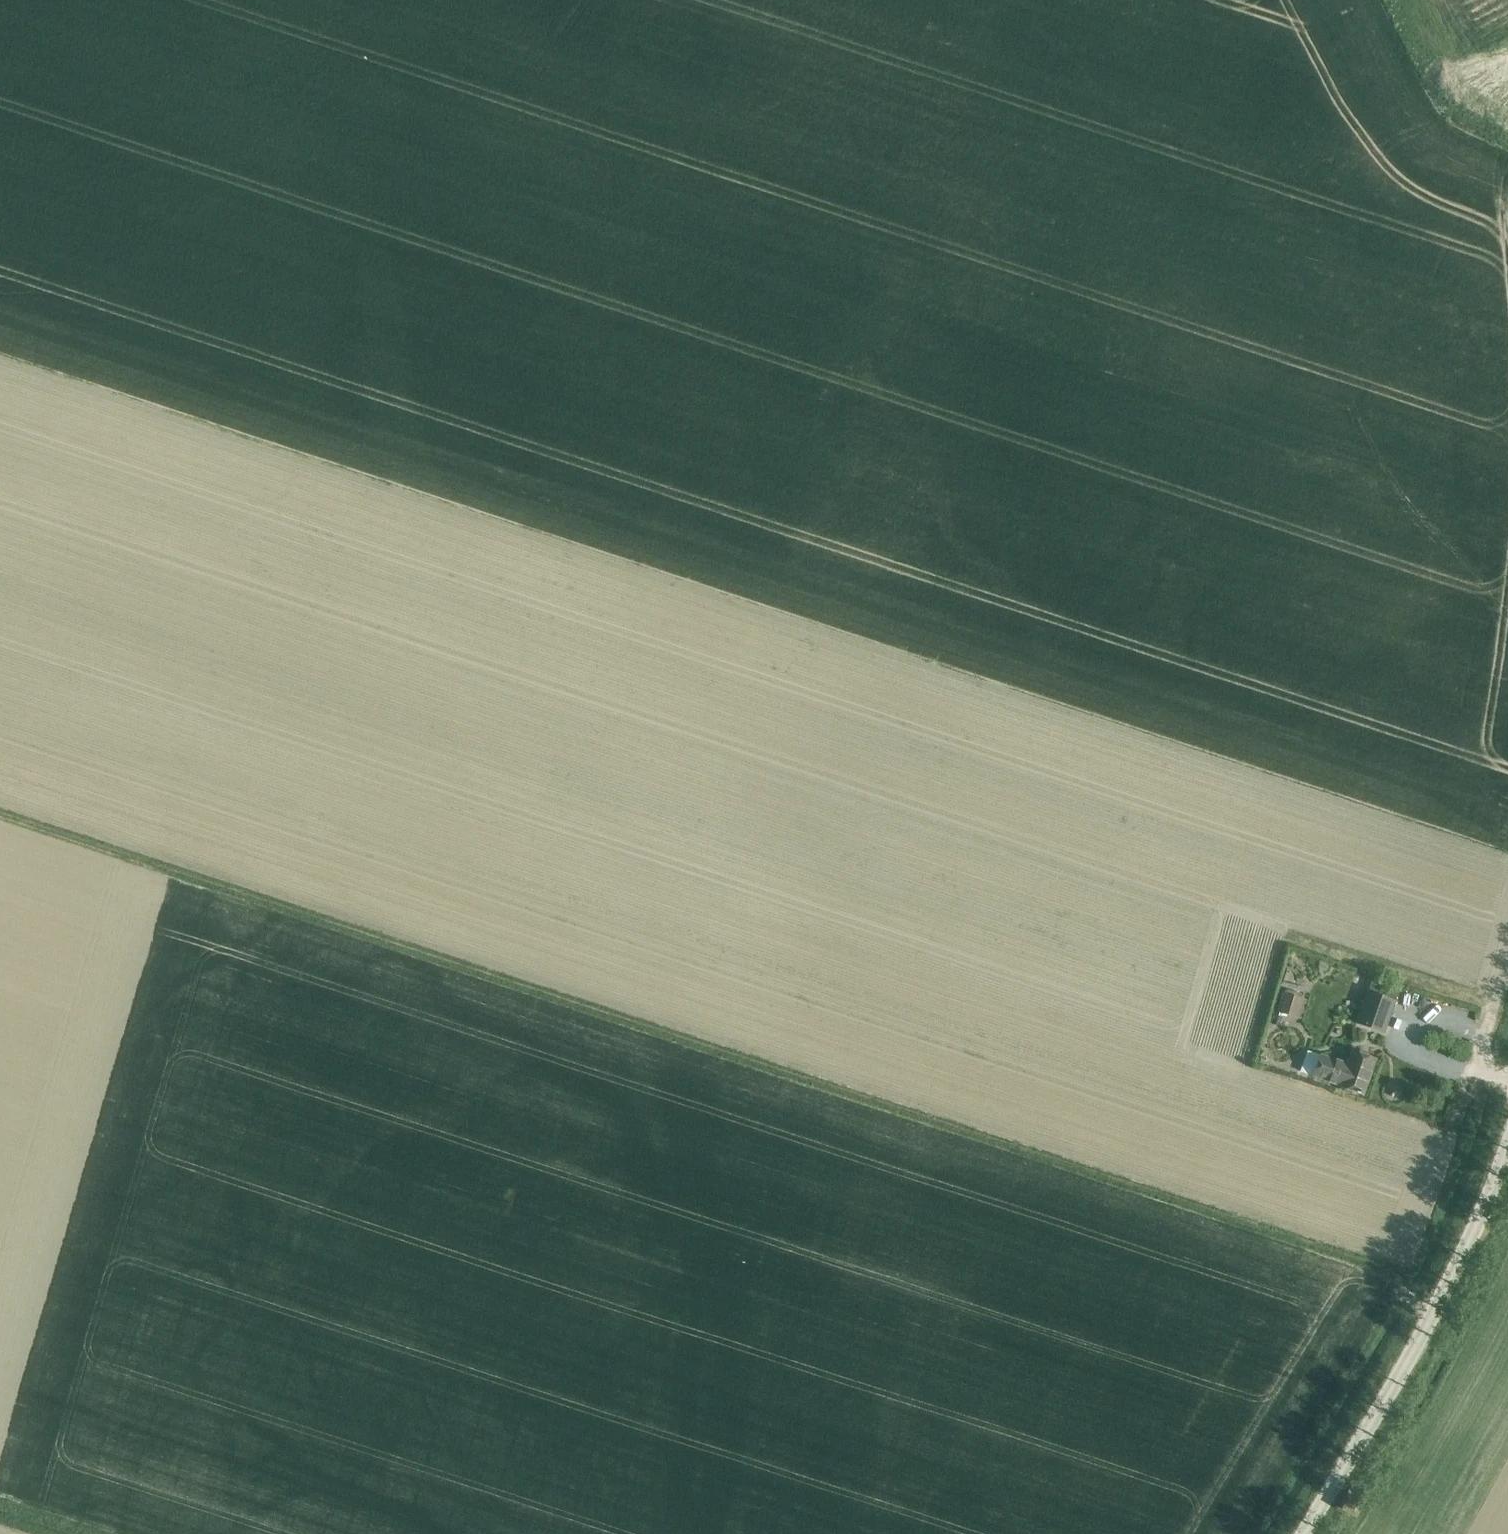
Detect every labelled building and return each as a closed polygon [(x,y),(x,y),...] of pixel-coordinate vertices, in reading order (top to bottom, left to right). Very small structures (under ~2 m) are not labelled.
[(1278,1013),(1297,1019),(1303,998),(1284,992),(1278,1013)] [(1356,1023),(1383,1033),(1394,1001),(1367,992),(1356,1023)] [(1312,1077),(1340,1087),(1340,1088),(1341,1088),(1343,1091),(1350,1094),(1353,1093),(1361,1095),(1374,1060),(1352,1052),(1347,1066),(1320,1056),(1312,1077)] [(1283,1470),(1292,1453),(1284,1449),(1275,1466),(1283,1470)] [(1343,1509),(1354,1515),(1361,1503),(1351,1496),(1343,1509)]
